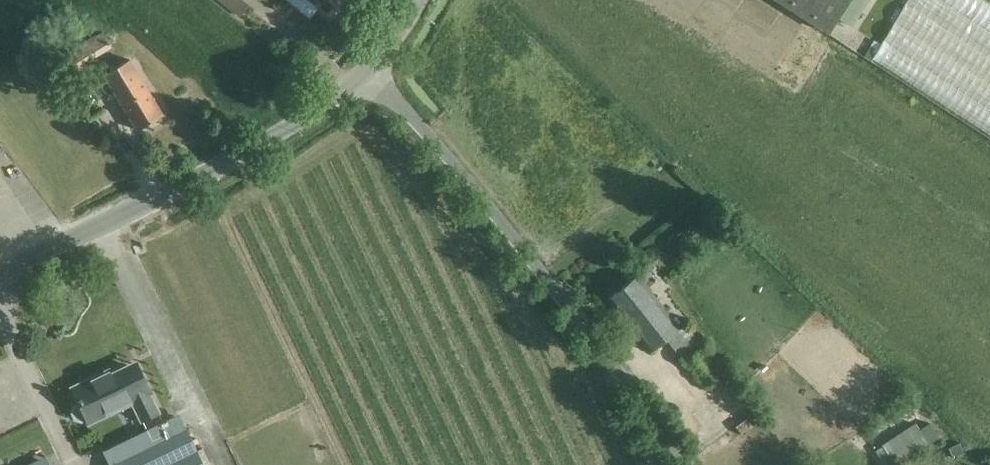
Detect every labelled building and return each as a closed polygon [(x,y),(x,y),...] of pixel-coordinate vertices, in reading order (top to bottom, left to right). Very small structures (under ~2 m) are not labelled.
[(243,0),(220,0),(240,17),(249,5),(243,0)] [(329,16),(342,0),(310,0),(329,16)] [(828,33),(849,0),(776,0),(828,33)] [(869,62),(989,134),(989,7),(979,0),(906,0),(869,62)] [(102,30),(70,49),(80,65),(112,47),(102,30)] [(103,74),(136,130),(162,114),(129,58),(103,74)] [(680,327),(648,287),(657,280),(647,268),(607,301),(649,352),(680,327)] [(73,405),(71,413),(74,419),(81,422),(87,419),(88,422),(133,401),(141,420),(157,412),(148,392),(149,391),(139,368),(123,376),(121,370),(95,382),(93,378),(72,388),(79,402),(73,405)] [(186,429),(182,431),(174,416),(146,430),(133,437),(102,452),(109,464),(204,464),(186,429)] [(914,423),(881,445),(895,464),(928,443),(939,436),(930,424),(919,430),(914,423)] [(953,456),(964,450),(960,443),(950,449),(953,456)]
